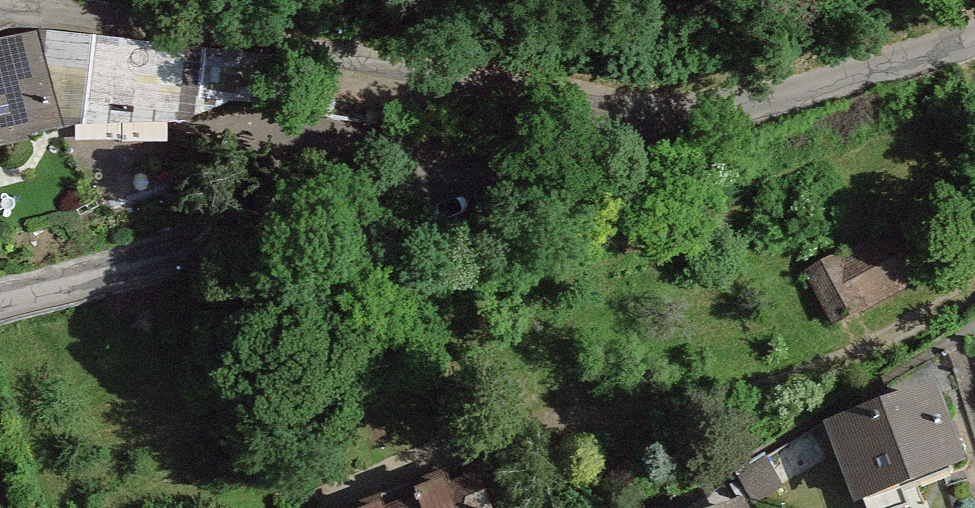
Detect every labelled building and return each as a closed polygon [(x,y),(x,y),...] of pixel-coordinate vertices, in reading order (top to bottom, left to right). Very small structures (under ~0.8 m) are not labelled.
[(0,33),(0,146),(77,121),(43,19),(0,33)] [(813,257),(838,318),(923,284),(898,223),(813,257)] [(819,426),(851,503),(957,460),(926,383),(819,426)] [(465,468),(367,507),(481,507),(465,468)] [(733,493),(702,507),(740,507),(733,493)]
